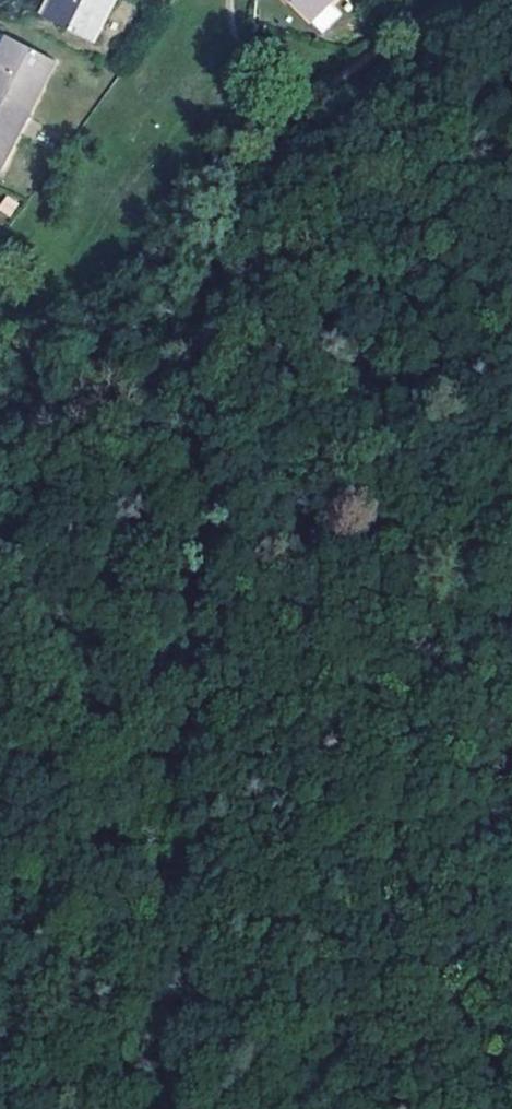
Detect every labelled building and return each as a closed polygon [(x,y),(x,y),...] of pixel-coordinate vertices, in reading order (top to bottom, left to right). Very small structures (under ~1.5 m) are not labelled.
[(45,19),(94,43),(116,0),(54,0),(45,19)] [(312,22),(334,0),(290,0),(312,22)] [(29,116),(57,61),(9,37),(0,54),(0,101),(29,116)] [(29,116),(0,101),(0,172),(29,116)]
